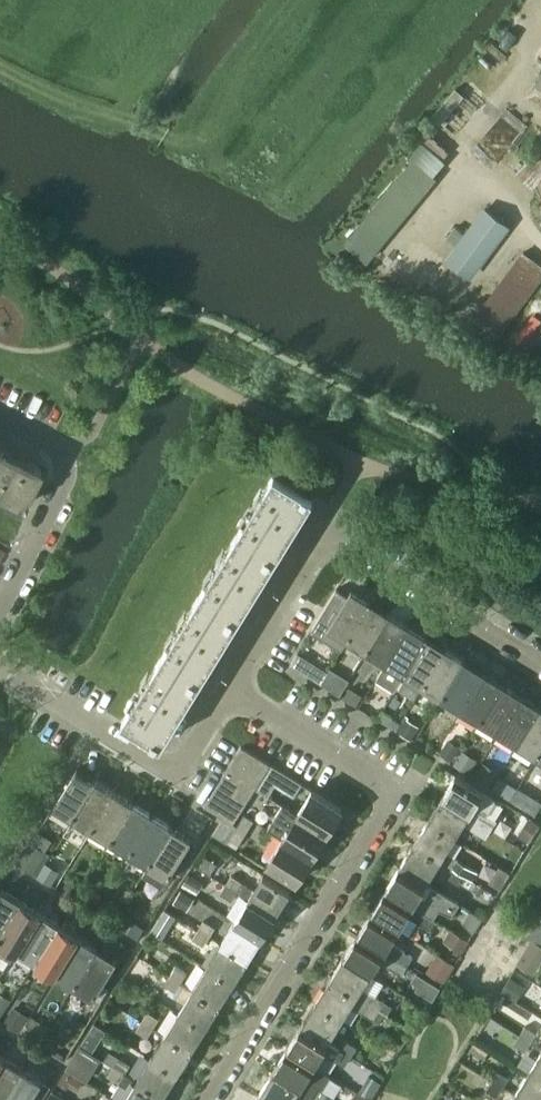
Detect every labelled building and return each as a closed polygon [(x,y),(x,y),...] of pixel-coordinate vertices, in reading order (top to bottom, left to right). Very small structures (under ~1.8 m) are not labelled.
[(464,95),(455,88),(431,116),(441,123),(464,95)] [(428,134),(422,141),(443,158),(448,151),(428,134)] [(409,156),(371,202),(396,223),(434,177),(409,156)] [(455,244),(444,258),(447,260),(470,277),(471,278),(510,225),(483,205),(463,232),(454,225),(445,237),(455,244)] [(494,336),(540,273),(540,265),(523,251),(472,319),(494,336)] [(332,262),(341,268),(348,258),(338,252),(332,262)] [(39,467),(8,451),(0,447),(0,498),(19,508),(39,467)] [(238,530),(277,553),(313,495),(274,471),(238,530)] [(277,553),(238,530),(198,594),(238,617),(277,553)] [(310,631),(322,638),(328,628),(336,633),(346,640),(370,602),(351,590),(343,601),(332,595),(310,631)] [(238,617),(198,594),(161,654),(200,679),(238,617)] [(370,602),(346,640),(365,651),(389,613),(370,602)] [(389,613),(365,651),(384,663),(408,625),(389,613)] [(384,663),(375,678),(394,690),(403,675),(427,637),(408,625),(384,663)] [(427,637),(403,675),(422,686),(446,648),(427,637)] [(446,648),(422,686),(441,698),(465,660),(446,648)] [(200,679),(161,654),(122,718),(161,742),(181,710),(200,679)] [(465,660),(441,698),(460,710),(483,671),(465,660)] [(483,671),(460,710),(479,721),(502,683),(483,671)] [(337,679),(331,689),(339,694),(345,684),(337,679)] [(502,683),(479,721),(498,733),(522,695),(502,683)] [(349,686),(342,696),(356,705),(363,695),(349,686)] [(522,695),(498,733),(516,745),(540,706),(522,695)] [(378,696),(371,708),(379,714),(387,702),(378,696)] [(516,745),(536,756),(540,748),(540,707),(540,706),(516,745)] [(406,717),(398,731),(410,739),(418,725),(406,717)] [(445,744),(439,753),(450,760),(457,751),(445,744)] [(235,790),(241,793),(248,798),(269,763),(241,745),(225,769),(242,779),(235,790)] [(459,754),(453,764),(468,774),(474,764),(459,754)] [(482,762),(474,776),(489,785),(497,771),(482,762)] [(76,768),(52,806),(72,818),(96,780),(76,768)] [(204,805),(223,817),(213,832),(214,835),(226,842),(229,837),(238,843),(253,819),(243,814),(237,825),(232,822),(248,798),(241,793),(235,790),(242,779),(225,769),(204,805)] [(441,797),(491,828),(496,819),(486,813),(494,799),(455,774),(441,797)] [(499,776),(492,788),(509,798),(516,786),(499,776)] [(96,780),(72,818),(91,830),(115,792),(96,780)] [(510,799),(521,806),(529,794),(518,787),(510,799)] [(312,789),(297,813),(326,832),(341,807),(312,789)] [(115,792),(91,830),(110,842),(134,803),(115,792)] [(441,797),(427,820),(454,837),(462,824),(485,838),(491,828),(441,797)] [(134,803),(110,842),(129,853),(153,815),(134,803)] [(297,813),(282,837),(311,856),(326,832),(297,813)] [(153,815),(129,853),(148,865),(172,827),(153,815)] [(528,840),(539,824),(528,817),(518,833),(528,840)] [(413,843),(462,874),(472,880),(478,871),(446,851),(454,837),(427,820),(413,843)] [(172,827),(148,865),(142,874),(161,886),(172,869),(179,873),(194,851),(186,846),(191,838),(172,827)] [(296,881),(311,856),(282,837),(266,862),(296,881)] [(413,843),(399,865),(426,882),(439,860),(451,867),(445,876),(456,883),(462,874),(413,843)] [(16,864),(35,876),(46,857),(36,851),(33,856),(25,851),(16,864)] [(36,877),(52,886),(61,871),(45,862),(36,877)] [(384,889),(435,920),(435,919),(433,918),(438,909),(452,914),(459,902),(426,882),(399,865),(384,889)] [(196,894),(203,881),(189,873),(182,885),(196,894)] [(225,883),(276,913),(289,891),(262,874),(253,889),(230,875),(225,883)] [(61,890),(73,898),(80,886),(68,879),(61,890)] [(248,898),(234,920),(261,936),(276,913),(225,883),(219,893),(231,900),(236,891),(248,898)] [(0,890),(0,934),(21,901),(1,888),(0,890)] [(194,897),(181,889),(173,902),(187,910),(194,897)] [(384,889),(370,912),(397,928),(406,914),(429,929),(435,920),(384,889)] [(0,934),(0,955),(9,961),(16,950),(40,912),(21,901),(0,934)] [(175,916),(164,909),(150,931),(161,938),(175,916)] [(112,923),(126,931),(133,918),(120,910),(112,923)] [(462,921),(472,933),(482,917),(470,910),(462,921)] [(40,912),(16,950),(35,962),(58,924),(40,912)] [(356,934),(406,965),(412,956),(389,942),(397,928),(370,912),(356,934)] [(527,936),(531,938),(540,945),(540,919),(539,917),(534,925),(527,936)] [(203,920),(197,929),(209,936),(214,927),(203,920)] [(234,920),(220,942),(247,959),(261,936),(234,920)] [(58,924),(35,962),(54,974),(77,936),(58,924)] [(443,940),(461,951),(468,939),(450,928),(443,940)] [(203,946),(209,936),(197,929),(192,939),(203,946)] [(356,934),(343,956),(369,973),(378,960),(401,974),(401,973),(408,977),(413,969),(406,965),(356,934)] [(77,936),(54,974),(73,986),(97,948),(77,936)] [(524,949),(540,960),(540,945),(531,938),(524,949)] [(220,942),(206,966),(233,982),(247,959),(220,942)] [(97,948),(73,986),(92,998),(99,1002),(112,981),(105,977),(116,960),(97,948)] [(452,963),(436,954),(426,971),(441,981),(452,963)] [(328,980),(378,1011),(379,1009),(384,1001),(361,987),(369,973),(343,956),(328,980)] [(175,966),(169,975),(181,982),(186,972),(175,966)] [(206,966),(192,989),(219,1005),(233,982),(206,966)] [(416,972),(411,980),(418,984),(422,976),(416,972)] [(175,997),(184,1002),(178,1011),(205,1028),(219,1005),(192,989),(181,982),(169,975),(163,984),(174,990),(175,997)] [(525,985),(510,976),(500,991),(516,1000),(525,985)] [(328,980),(314,1003),(341,1019),(350,1005),(379,1023),(384,1014),(378,1011),(328,980)] [(385,1000),(384,1001),(379,1009),(388,1015),(394,1005),(385,1000)] [(300,1025),(350,1056),(356,1047),(344,1040),(339,1048),(327,1041),(341,1019),(314,1003),(300,1025)] [(0,1017),(20,1030),(28,1017),(8,1004),(0,1017)] [(148,1011),(142,1020),(152,1027),(158,1018),(148,1011)] [(178,1011),(164,1033),(191,1050),(205,1028),(178,1011)] [(146,1036),(152,1027),(142,1020),(136,1030),(146,1036)] [(300,1025),(286,1048),(313,1065),(322,1051),(345,1065),(350,1056),(300,1025)] [(525,1025),(519,1035),(529,1042),(536,1032),(525,1025)] [(164,1033),(150,1057),(176,1074),(191,1050),(164,1033)] [(524,1051),(529,1042),(519,1035),(513,1044),(524,1051)] [(319,1099),(323,1099),(328,1092),(321,1088),(329,1075),(313,1065),(286,1048),(272,1071),(319,1099)] [(528,1070),(540,1078),(540,1049),(528,1070)] [(103,1060),(112,1066),(124,1072),(130,1064),(108,1050),(103,1060)] [(65,1067),(79,1075),(87,1061),(74,1053),(65,1067)] [(0,1062),(0,1099),(2,1099),(21,1068),(3,1057),(0,1062)] [(150,1057),(135,1080),(162,1096),(176,1074),(150,1057)] [(123,1099),(160,1099),(162,1096),(135,1080),(124,1073),(124,1072),(112,1066),(107,1074),(130,1089),(123,1099)] [(2,1099),(39,1099),(48,1085),(41,1081),(21,1068),(2,1099)] [(514,1093),(525,1099),(540,1099),(540,1078),(528,1070),(514,1093)] [(258,1093),(269,1099),(291,1099),(292,1099),(293,1099),(319,1099),(272,1071),(258,1093)] [(497,1071),(491,1080),(502,1087),(508,1078),(497,1071)] [(358,1091),(370,1098),(380,1081),(368,1074),(358,1091)] [(491,1080),(485,1089),(496,1096),(502,1087),(491,1080)] [(369,1099),(355,1090),(349,1099),(369,1099)]
